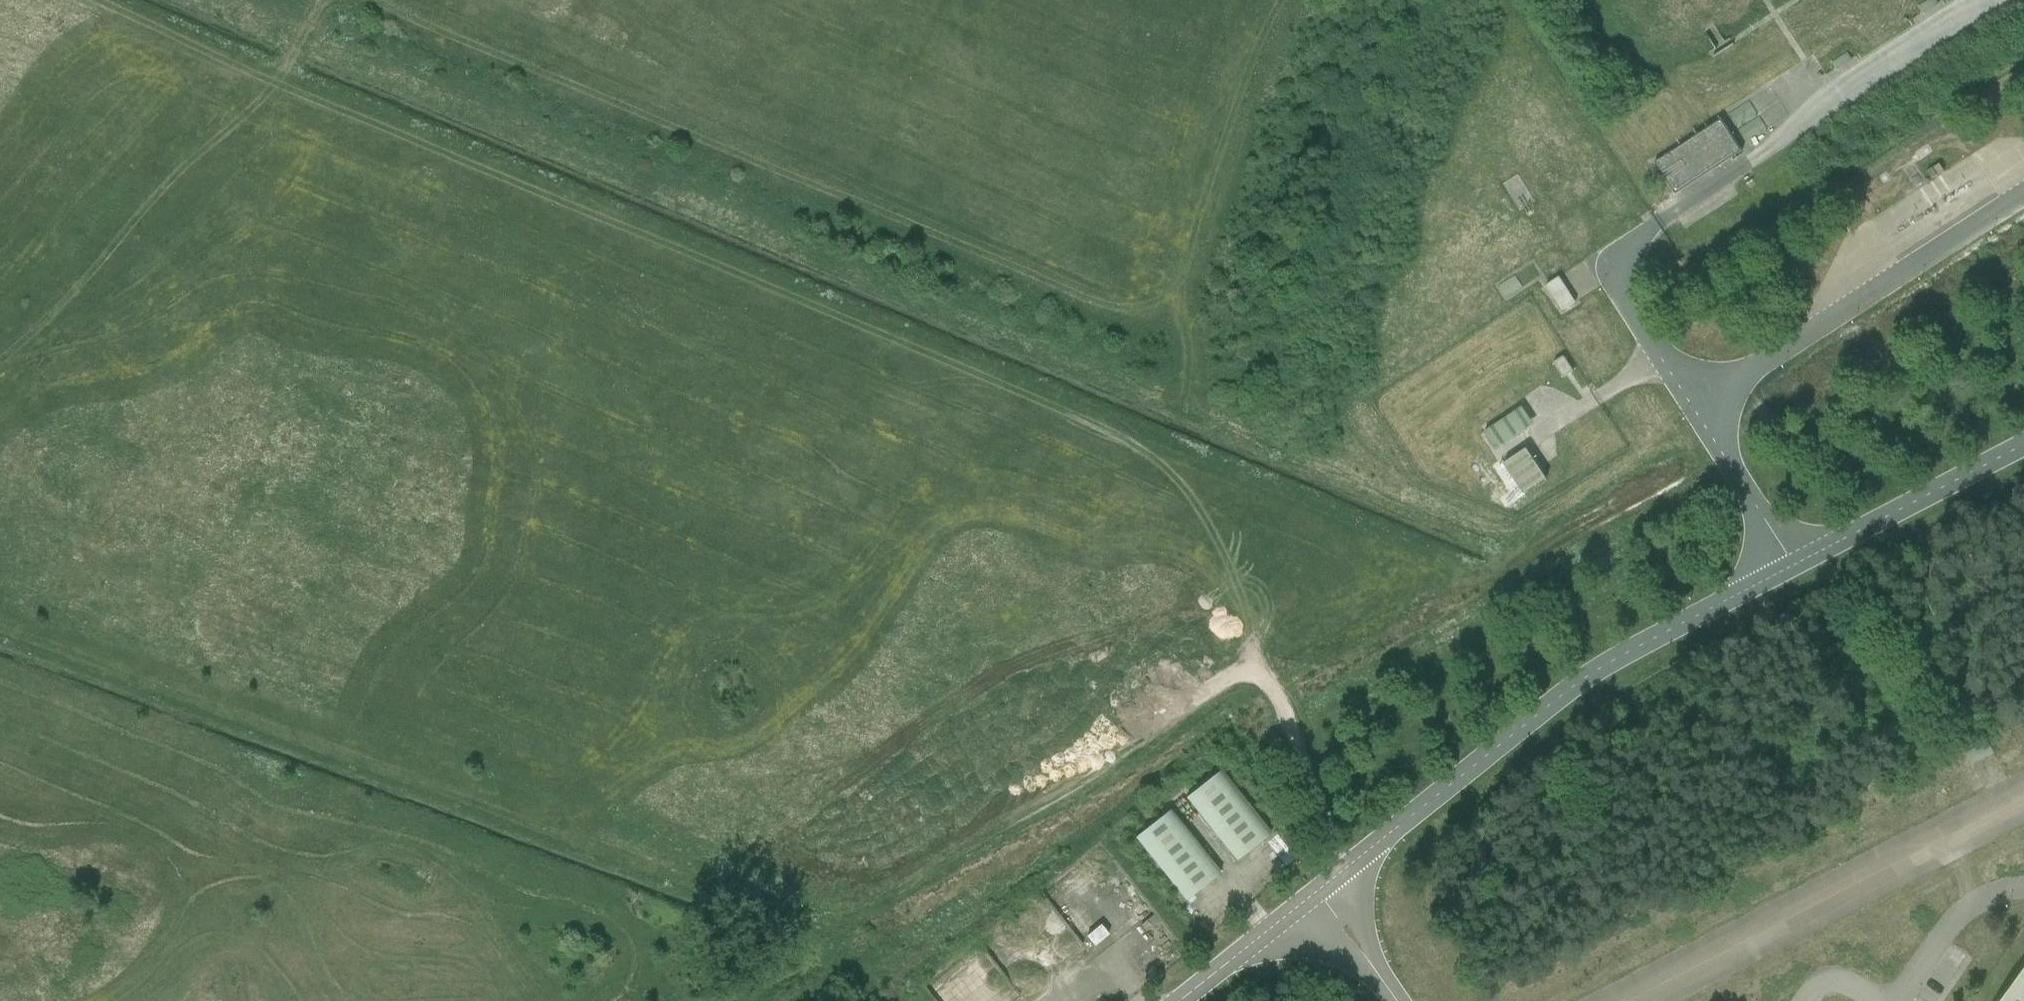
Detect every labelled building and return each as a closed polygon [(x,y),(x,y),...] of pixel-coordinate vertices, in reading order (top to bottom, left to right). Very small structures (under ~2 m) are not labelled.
[(1921,14),(1922,15),(1938,4),(1935,0),(1930,0),(1918,8),(1921,14)] [(1831,64),(1835,70),(1836,70),(1852,60),(1847,54),(1831,64)] [(1721,119),(1697,135),(1654,163),(1675,195),(1742,151),(1721,119)] [(1933,169),(1937,176),(1943,172),(1939,165),(1933,169)] [(1927,172),(1932,180),(1937,176),(1933,169),(1927,172)] [(1575,302),(1559,277),(1545,286),(1562,311),(1575,302)] [(1563,378),(1570,373),(1573,371),(1563,357),(1553,363),(1563,378)] [(1484,433),(1488,438),(1496,450),(1526,430),(1514,413),(1484,433)] [(1509,461),(1505,464),(1525,494),(1546,479),(1538,466),(1528,451),(1526,449),(1509,461)] [(1186,798),(1187,800),(1236,861),(1270,834),(1221,773),(1220,771),(1186,798)] [(1135,838),(1136,839),(1186,901),(1220,874),(1171,813),(1169,811),(1135,838)] [(2003,1000),(2023,1000),(2023,972),(2003,1000)]
